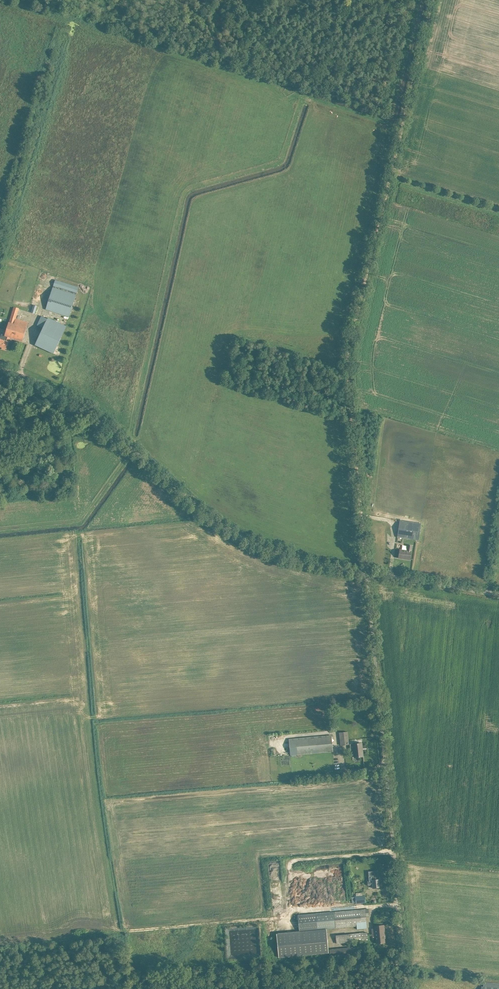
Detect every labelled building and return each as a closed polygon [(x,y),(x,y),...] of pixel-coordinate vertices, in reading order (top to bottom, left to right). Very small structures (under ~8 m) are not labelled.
[(76,295),(78,287),(55,280),(46,309),(69,317),(76,295)] [(27,328),(14,324),(19,308),(14,307),(9,322),(6,331),(5,335),(6,336),(4,341),(0,339),(0,340),(0,347),(2,347),(2,349),(5,350),(5,348),(6,349),(10,337),(22,341),(27,328)] [(35,345),(53,354),(55,349),(66,326),(48,318),(47,319),(42,316),(37,325),(43,328),(37,340),(35,345)] [(398,532),(397,537),(417,540),(418,540),(419,535),(421,523),(400,520),(398,532)] [(407,551),(400,549),(398,558),(410,560),(412,546),(408,545),(407,551)] [(340,732),(341,745),(349,744),(348,731),(340,732)] [(332,735),(289,738),(290,755),(333,751),(332,735)] [(353,744),(354,757),(358,757),(363,756),(362,743),(357,743),(353,744)] [(372,880),(372,881),(367,881),(368,885),(373,885),(373,888),(375,888),(380,887),(379,879),(374,879),(372,880)] [(366,925),(366,916),(369,916),(368,909),(365,909),(360,909),(334,912),(316,913),(316,911),(314,911),(314,913),(298,915),(301,955),(328,952),(326,928),(335,928),(362,925),(366,925)] [(384,936),(385,936),(384,925),(375,926),(376,943),(385,943),(384,936)] [(368,940),(367,932),(361,933),(349,934),(350,942),(362,941),(368,940)]
